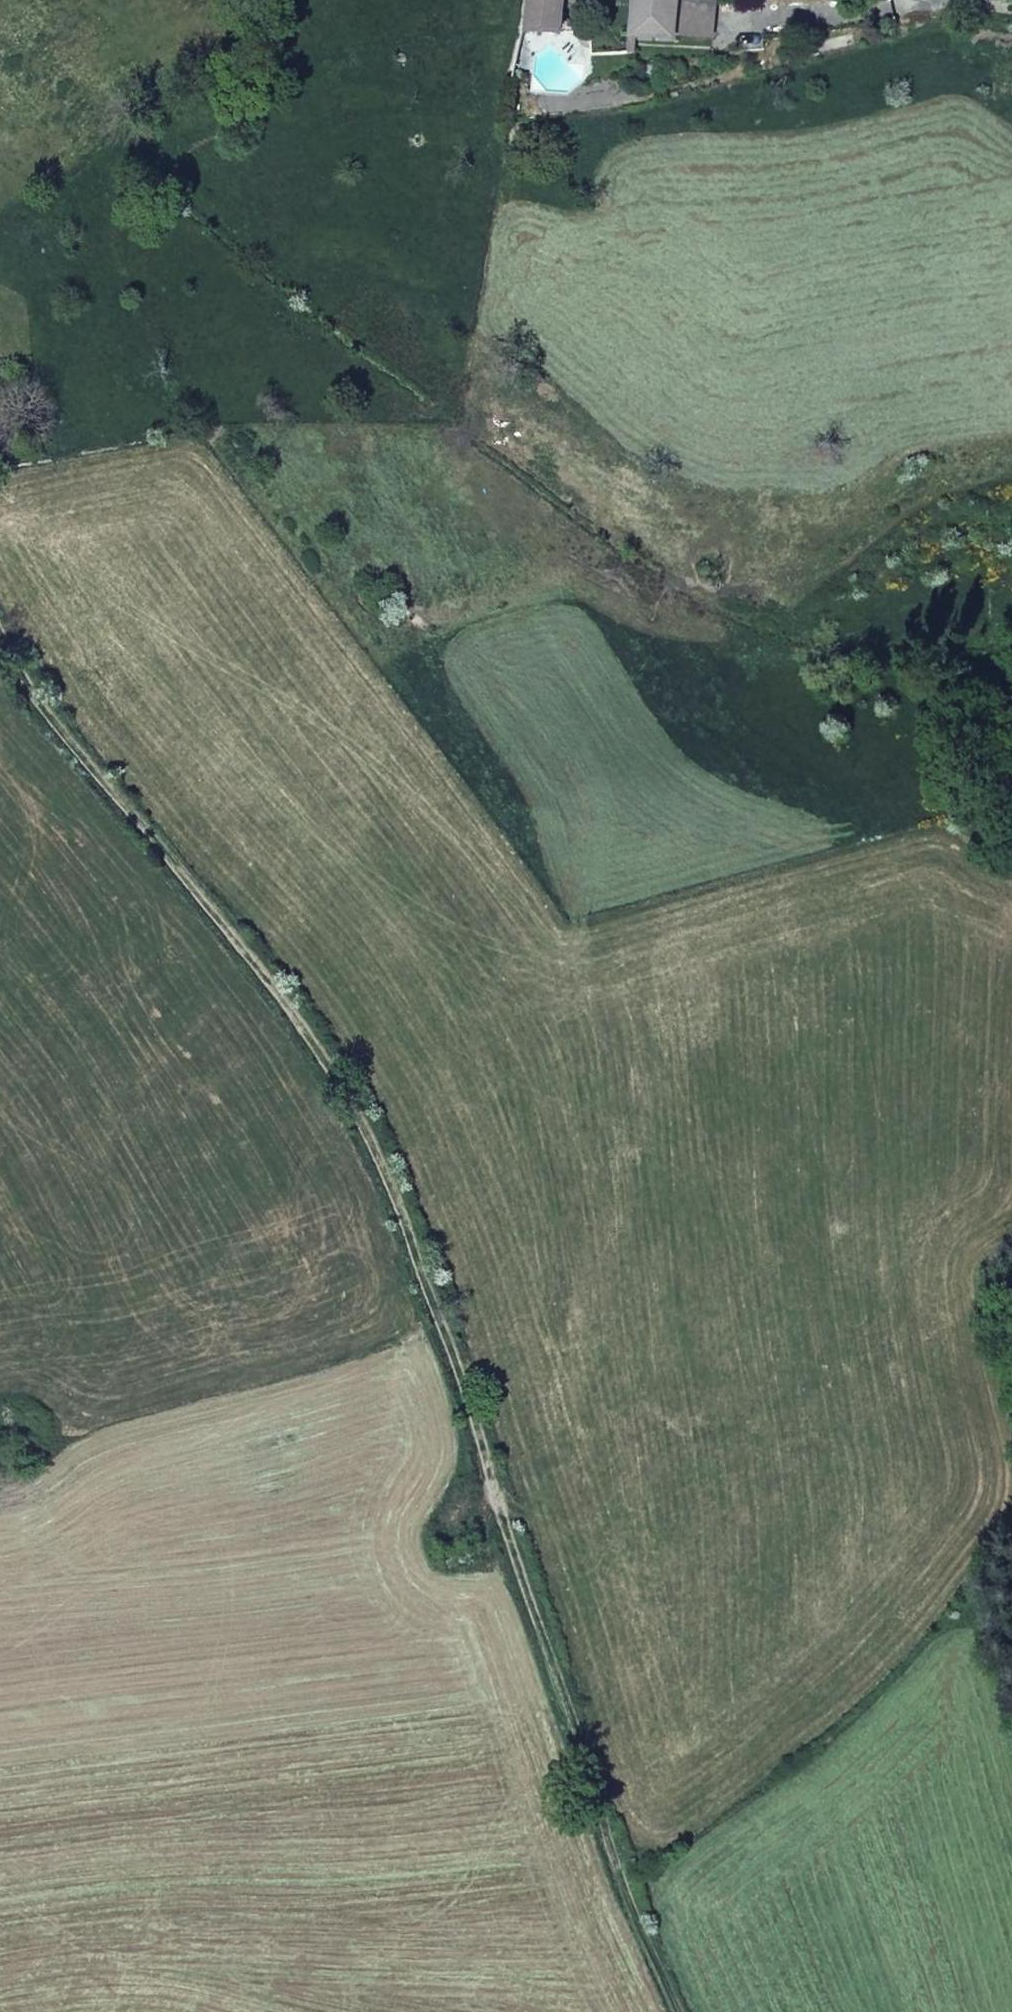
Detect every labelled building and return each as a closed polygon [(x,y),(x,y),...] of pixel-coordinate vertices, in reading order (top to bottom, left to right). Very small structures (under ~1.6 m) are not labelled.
[(526,26),(567,29),(568,0),(528,0),(526,26)] [(636,40),(685,41),(685,37),(714,38),(714,1),(685,0),(636,0),(636,40)]
